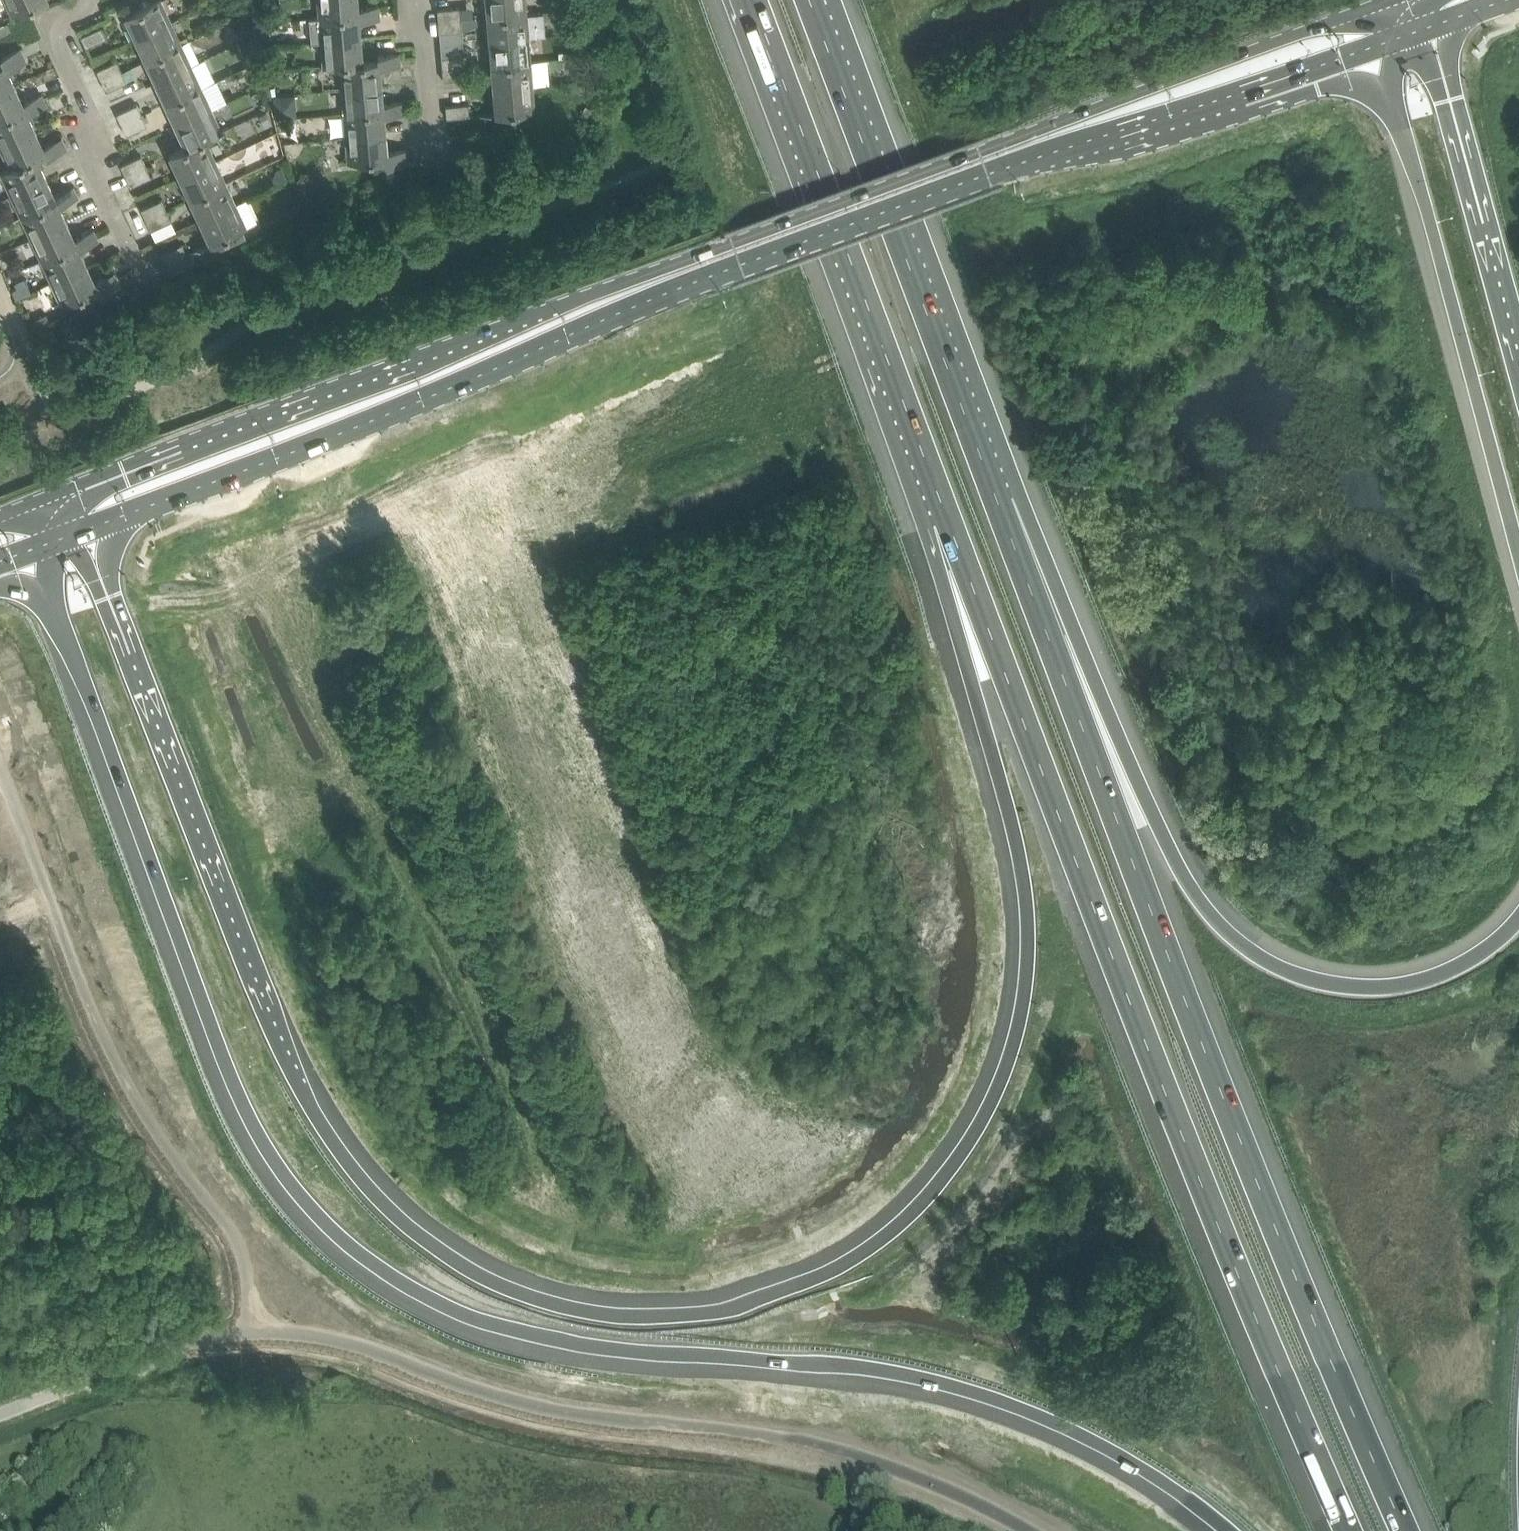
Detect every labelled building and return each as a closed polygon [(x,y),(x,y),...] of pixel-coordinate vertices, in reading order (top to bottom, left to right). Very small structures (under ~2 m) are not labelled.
[(13,14),(43,0),(6,0),(13,14)] [(136,37),(173,20),(164,0),(157,0),(126,14),(136,37)] [(370,18),(369,7),(358,8),(358,0),(319,0),(321,16),(359,13),(359,19),(370,18)] [(488,16),(527,13),(526,0),(486,0),(488,16)] [(379,6),(369,7),(370,18),(380,17),(379,6)] [(461,6),(438,8),(439,20),(462,18),(461,6)] [(312,41),(322,40),(361,37),(359,19),(359,13),(321,16),(310,17),(312,41)] [(527,13),(488,16),(490,40),(529,37),(527,13)] [(463,30),(462,18),(439,20),(440,32),(463,30)] [(136,37),(146,59),(183,42),(173,20),(136,37)] [(12,30),(9,23),(8,21),(0,24),(0,35),(12,30)] [(242,38),(253,33),(248,22),(237,26),(242,38)] [(269,22),(254,23),(255,37),(270,36),(269,22)] [(102,25),(81,35),(86,46),(107,36),(102,25)] [(251,37),(239,42),(244,53),(255,47),(251,37)] [(322,40),(324,65),(340,63),(363,61),(361,37),(322,40)] [(492,64),(531,60),(529,37),(490,40),(492,64)] [(146,59),(156,81),(193,64),(183,42),(146,59)] [(16,85),(8,69),(27,60),(21,47),(2,56),(5,63),(0,65),(0,93),(16,85)] [(389,54),(390,65),(401,64),(400,53),(389,54)] [(379,55),(379,60),(380,66),(390,65),(389,54),(379,55)] [(465,54),(442,56),(443,68),(466,66),(465,54)] [(118,59),(97,69),(102,79),(123,70),(118,59)] [(381,84),(380,66),(379,60),(363,61),(340,63),(342,88),(381,84)] [(531,60),(492,64),(494,88),(533,84),(531,60)] [(156,81),(166,102),(203,86),(193,64),(156,81)] [(123,70),(127,79),(136,75),(131,66),(123,70)] [(467,77),(466,66),(443,68),(444,79),(467,77)] [(128,80),(123,70),(102,79),(107,90),(128,80)] [(384,114),(394,113),(393,102),(383,103),(381,84),(342,88),(345,111),(383,108),(384,114)] [(533,84),(494,88),(496,112),(535,109),(533,84)] [(33,98),(23,102),(16,85),(0,93),(0,119),(26,107),(28,112),(38,108),(33,98)] [(275,85),(267,87),(269,94),(276,93),(275,85)] [(203,86),(166,102),(176,124),(213,108),(203,86)] [(275,94),(277,113),(296,111),(295,92),(275,94)] [(33,98),(38,108),(47,103),(42,93),(33,98)] [(404,101),(393,102),(394,113),(405,112),(404,101)] [(138,103),(117,112),(122,123),(143,113),(138,103)] [(446,105),(447,117),(470,115),(469,103),(446,105)] [(586,104),(579,113),(585,118),(592,108),(586,104)] [(28,112),(26,107),(0,119),(0,145),(0,146),(36,129),(28,112)] [(176,124),(186,146),(187,146),(206,137),(206,138),(223,130),(213,108),(176,124)] [(345,111),(347,135),(386,132),(384,114),(383,108),(345,111)] [(260,114),(264,123),(271,119),(267,110),(260,114)] [(148,124),(143,113),(122,123),(127,134),(148,124)] [(58,151),(53,141),(44,145),(36,129),(0,146),(10,167),(11,168),(37,155),(37,156),(46,152),(48,156),(58,151)] [(181,176),(217,159),(207,139),(224,131),(223,130),(206,138),(206,137),(187,146),(186,146),(170,153),(181,176)] [(347,135),(349,160),(388,157),(389,164),(409,162),(408,149),(387,150),(386,132),(347,135)] [(53,141),(58,151),(67,147),(63,137),(53,141)] [(121,164),(126,174),(147,164),(142,154),(121,164)] [(10,167),(2,171),(12,194),(47,177),(37,156),(37,155),(11,168),(10,167)] [(181,176),(191,198),(226,181),(217,159),(181,176)] [(152,175),(147,164),(126,174),(131,185),(152,175)] [(57,199),(60,204),(69,200),(64,190),(55,194),(47,177),(12,194),(22,216),(57,199)] [(191,198),(201,220),(236,203),(226,181),(191,198)] [(64,190),(69,200),(79,195),(74,185),(64,190)] [(284,203),(291,218),(306,211),(299,196),(284,203)] [(147,218),(167,209),(162,198),(142,208),(147,218)] [(32,237),(68,221),(60,204),(57,199),(22,216),(32,237)] [(247,226),(236,203),(201,220),(211,242),(247,226)] [(172,219),(167,209),(147,218),(152,229),(172,219)] [(76,237),(68,221),(32,237),(40,255),(32,259),(34,263),(42,259),(78,243),(80,248),(81,250),(90,245),(89,243),(85,233),(76,237)] [(85,233),(89,243),(90,245),(100,241),(94,229),(85,233)] [(183,242),(162,252),(167,263),(188,253),(183,242)] [(88,265),(81,250),(80,248),(78,243),(42,259),(52,281),(88,265)] [(88,265),(52,281),(63,304),(98,287),(101,294),(120,285),(115,272),(96,281),(88,265)] [(33,330),(51,322),(47,312),(29,320),(33,330)] [(57,366),(47,370),(44,371),(48,381),(61,376),(57,366)]
